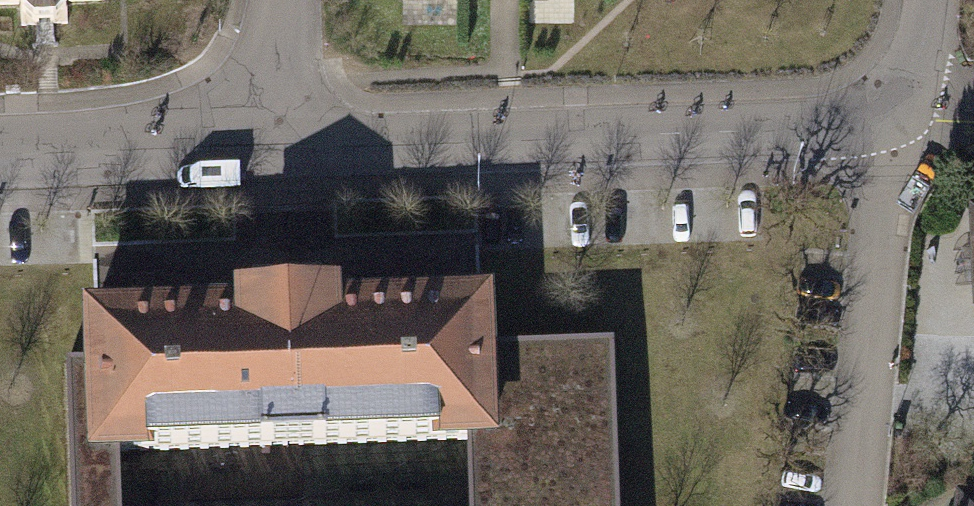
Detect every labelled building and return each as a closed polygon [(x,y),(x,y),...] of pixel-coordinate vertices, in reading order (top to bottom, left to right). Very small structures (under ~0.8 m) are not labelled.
[(124,34),(123,0),(0,0),(0,37),(124,34)] [(491,297),(287,304),(94,308),(98,461),(106,461),(463,452),(495,451),(492,352),(491,297)] [(602,349),(492,352),(495,451),(463,452),(464,505),(606,505),(602,349)] [(75,462),(76,505),(108,505),(106,461),(98,461),(75,462)] [(959,494),(957,505),(973,505),(973,496),(959,494)]
